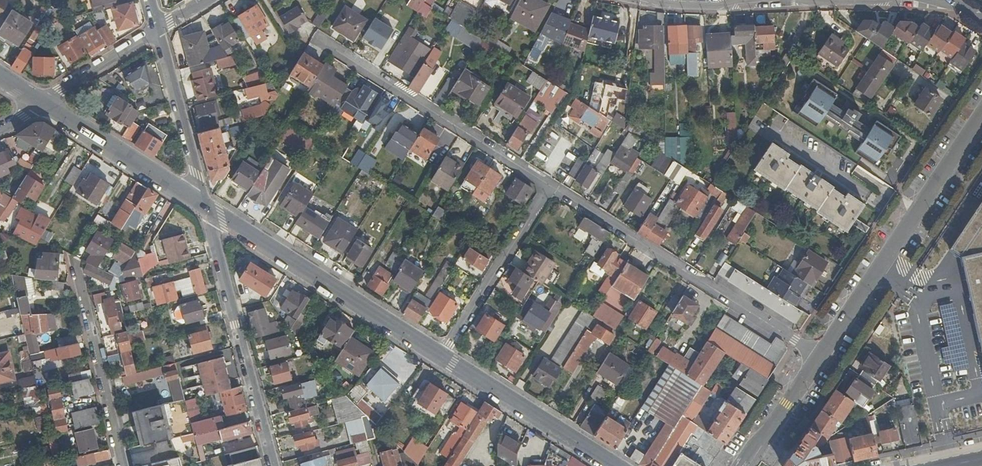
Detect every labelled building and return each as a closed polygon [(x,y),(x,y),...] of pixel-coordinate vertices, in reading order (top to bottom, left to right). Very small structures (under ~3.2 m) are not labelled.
[(93,0),(85,0),(88,13),(96,11),(93,0)] [(115,0),(93,0),(96,11),(116,6),(115,0)] [(422,0),(410,0),(408,4),(417,10),(421,3),(423,1),(422,0)] [(508,17),(532,30),(543,10),(530,3),(531,0),(518,0),(508,17)] [(459,1),(450,19),(467,29),(477,11),(459,1)] [(0,13),(0,17),(5,20),(13,8),(6,3),(0,13)] [(113,9),(106,10),(109,20),(115,18),(118,30),(138,25),(132,3),(113,8),(113,9)] [(429,8),(421,3),(417,10),(415,13),(414,15),(422,19),(426,12),(429,8)] [(44,14),(48,7),(44,4),(39,11),(44,14)] [(307,22),(298,7),(278,19),(288,36),(297,31),(296,29),(307,22)] [(253,8),(230,22),(242,41),(248,37),(254,46),(264,40),(258,31),(265,26),(253,8)] [(350,40),(362,22),(342,9),(330,28),(350,40)] [(0,28),(0,33),(18,44),(31,23),(11,10),(0,28)] [(40,20),(44,14),(39,11),(35,17),(40,20)] [(318,12),(310,27),(316,30),(323,20),(318,12)] [(570,21),(552,13),(542,32),(562,43),(569,24),(570,21)] [(640,47),(655,47),(655,60),(664,60),(663,48),(660,48),(660,27),(663,27),(663,15),(657,14),(657,27),(644,27),(644,29),(644,34),(640,34),(640,47)] [(393,30),(375,18),(363,38),(381,50),(393,30)] [(603,20),(592,18),(588,31),(587,38),(611,44),(614,45),(619,24),(608,21),(603,20)] [(752,18),(743,19),(744,27),(753,26),(752,18)] [(456,34),(457,32),(468,39),(471,34),(465,31),(449,21),(445,28),(456,34)] [(41,30),(46,37),(52,33),(45,22),(39,26),(41,30)] [(863,24),(857,34),(865,40),(869,42),(880,49),(880,50),(891,34),(894,30),(883,24),(880,28),(870,22),(863,24)] [(11,67),(19,73),(32,54),(28,51),(41,30),(39,26),(38,24),(11,67)] [(588,31),(569,24),(562,43),(583,53),(585,45),(587,38),(588,31)] [(898,24),(894,30),(891,34),(909,45),(910,44),(919,29),(912,24),(898,24)] [(222,51),(236,42),(225,25),(218,29),(216,27),(209,31),(222,51)] [(922,25),(919,29),(910,44),(922,52),(926,45),(934,33),(922,25)] [(97,32),(106,47),(115,41),(106,26),(97,32)] [(745,40),(746,44),(748,44),(754,44),(753,28),(753,26),(744,27),(733,28),(734,37),(738,37),(738,40),(745,40)] [(770,26),(753,28),(754,44),(755,50),(772,48),(770,26)] [(700,27),(684,28),(685,54),(687,77),(698,77),(697,53),(695,53),(695,43),(701,43),(700,27)] [(939,27),(934,33),(926,45),(938,53),(939,52),(951,35),(939,27)] [(84,34),(78,38),(87,52),(95,47),(98,51),(104,48),(101,44),(102,43),(93,29),(91,30),(90,28),(83,33),(84,34)] [(667,29),(668,54),(685,54),(684,28),(667,29)] [(75,33),(78,38),(84,34),(83,33),(81,29),(75,33)] [(208,33),(199,36),(207,63),(212,61),(224,58),(208,33)] [(952,33),(951,35),(939,52),(952,60),(962,45),(965,41),(952,33)] [(430,50),(404,34),(388,61),(414,77),(425,58),(430,50)] [(471,34),(468,39),(478,45),(481,41),(471,34)] [(830,34),(827,37),(841,47),(843,43),(830,34)] [(545,38),(539,35),(522,66),(531,72),(534,74),(536,70),(537,68),(532,65),(538,52),(540,53),(544,44),(543,43),(545,38)] [(718,40),(705,41),(707,69),(731,67),(731,58),(729,35),(718,35),(718,40)] [(184,49),(182,49),(187,68),(207,63),(199,36),(182,40),(184,49)] [(841,47),(827,37),(816,54),(836,67),(847,51),(841,47)] [(85,53),(76,38),(58,48),(62,54),(64,52),(71,63),(85,53)] [(869,42),(865,40),(861,47),(864,49),(869,42)] [(495,42),(492,48),(506,56),(509,50),(495,42)] [(975,53),(962,45),(952,60),(950,64),(962,72),(975,53)] [(95,47),(87,52),(90,57),(98,51),(95,47)] [(880,50),(880,49),(865,71),(882,82),(897,61),(880,50)] [(791,57),(784,53),(774,70),(783,71),(785,68),(791,57)] [(301,55),(296,62),(287,76),(307,88),(320,67),(301,55)] [(212,61),(215,69),(231,65),(227,57),(224,58),(212,61)] [(54,59),(33,58),(33,75),(53,75),(54,59)] [(421,65),(414,77),(406,88),(415,94),(433,63),(425,58),(421,65)] [(655,60),(655,73),(655,84),(664,84),(664,60),(655,60)] [(151,84),(145,63),(124,76),(136,91),(151,84)] [(322,64),(320,67),(307,88),(306,91),(313,96),(317,96),(320,95),(328,100),(327,102),(328,105),(333,108),(346,87),(331,77),(334,72),(322,64)] [(191,80),(189,81),(194,102),(214,97),(206,69),(189,73),(191,80)] [(461,72),(452,86),(451,89),(459,94),(475,104),(486,87),(476,81),(479,76),(470,71),(468,76),(461,72)] [(882,82),(865,71),(850,94),(866,105),(882,82)] [(531,72),(525,81),(539,91),(545,81),(540,78),(534,74),(531,72)] [(549,78),(543,74),(540,78),(545,81),(548,82),(549,78)] [(835,95),(812,79),(802,93),(807,96),(794,116),(815,130),(823,119),(860,144),(854,154),(872,167),(885,147),(890,151),(899,138),(876,122),(869,132),(860,126),(866,117),(846,103),(840,112),(829,104),(835,95)] [(536,95),(554,107),(564,93),(560,90),(552,85),(548,82),(545,81),(539,91),(536,95)] [(452,86),(445,82),(431,104),(438,108),(448,92),(451,89),(452,86)] [(554,82),(552,85),(560,90),(562,87),(554,82)] [(257,96),(259,102),(273,98),(275,95),(268,83),(245,89),(243,89),(245,100),(257,96)] [(514,117),(526,99),(506,85),(493,104),(500,108),(497,112),(505,118),(508,114),(514,117)] [(589,104),(599,107),(597,113),(600,115),(603,117),(607,106),(614,108),(616,102),(623,104),(626,93),(594,85),(589,104)] [(351,91),(339,110),(361,125),(364,121),(379,97),(363,87),(360,90),(356,89),(351,91)] [(451,89),(448,92),(456,97),(459,94),(451,89)] [(920,96),(914,105),(930,116),(940,101),(924,90),(922,94),(919,92),(918,94),(920,96)] [(123,101),(117,97),(113,104),(107,114),(113,118),(113,119),(128,128),(131,122),(138,112),(131,108),(132,106),(124,101),(123,101)] [(387,102),(379,97),(364,121),(372,126),(387,102)] [(580,121),(592,129),(590,132),(598,138),(606,125),(608,126),(611,122),(610,122),(603,117),(600,115),(597,119),(586,111),(588,108),(575,100),(571,107),(573,109),(568,118),(578,125),(578,124),(580,121)] [(257,107),(239,112),(241,122),(261,117),(264,112),(268,107),(261,103),(257,107)] [(199,128),(214,124),(215,129),(226,126),(237,123),(236,117),(234,117),(234,116),(214,121),(209,104),(193,108),(199,128)] [(588,108),(586,111),(597,119),(600,115),(597,113),(588,108)] [(727,150),(714,171),(718,174),(737,145),(736,130),(735,114),(725,115),(727,150)] [(531,133),(536,125),(523,116),(518,123),(519,124),(506,145),(516,150),(527,131),(531,133)] [(613,117),(610,122),(611,122),(624,130),(624,126),(620,124),(621,122),(613,117)] [(131,122),(128,128),(122,137),(130,142),(139,127),(131,122)] [(35,123),(9,139),(26,150),(30,143),(42,150),(45,145),(55,130),(44,123),(35,123)] [(135,145),(154,157),(167,136),(149,124),(135,145)] [(214,184),(213,181),(222,179),(227,171),(226,164),(216,132),(219,131),(220,133),(227,132),(226,126),(215,129),(196,133),(210,185),(214,184)] [(394,133),(390,140),(407,151),(408,150),(417,136),(401,126),(396,133),(394,133)] [(289,127),(280,142),(304,157),(313,143),(313,142),(312,142),(289,127)] [(63,135),(55,130),(45,145),(53,150),(63,135)] [(421,130),(417,136),(408,150),(423,160),(436,140),(421,130)] [(620,179),(606,203),(612,206),(641,161),(636,158),(633,156),(622,149),(631,135),(628,133),(625,138),(614,155),(610,161),(626,172),(621,180),(620,179)] [(631,135),(622,149),(633,156),(636,152),(631,149),(637,139),(631,135)] [(401,160),(407,151),(390,140),(384,149),(401,160)] [(664,140),(656,141),(656,151),(664,156),(664,140)] [(669,140),(664,140),(664,156),(672,161),(673,162),(673,151),(670,151),(669,140)] [(645,144),(642,142),(636,152),(639,154),(641,151),(645,144)] [(846,233),(850,226),(863,235),(868,228),(855,219),(864,205),(847,194),(845,198),(832,189),(833,188),(800,166),(799,167),(786,159),(789,155),(772,144),(754,171),(784,191),(785,189),(817,210),(815,213),(846,233)] [(587,188),(597,173),(601,176),(610,161),(614,155),(607,150),(594,171),(587,167),(590,163),(592,164),(595,158),(594,158),(598,152),(594,149),(586,162),(584,165),(585,166),(575,181),(587,188)] [(7,181),(4,174),(9,171),(7,166),(14,163),(15,161),(9,150),(0,154),(0,185),(7,181)] [(365,155),(357,150),(348,164),(355,169),(365,155)] [(641,151),(639,154),(636,158),(641,161),(646,164),(650,157),(641,151)] [(15,161),(14,163),(29,172),(32,167),(17,157),(15,161)] [(455,163),(445,157),(430,180),(447,191),(464,165),(457,160),(455,163)] [(578,158),(567,176),(574,180),(584,165),(586,162),(578,158)] [(663,165),(658,172),(670,179),(679,185),(684,177),(688,171),(673,162),(672,161),(667,168),(663,165)] [(498,177),(474,162),(463,180),(487,195),(498,177)] [(240,164),(230,180),(239,186),(248,191),(258,175),(240,164)] [(65,180),(73,185),(82,171),(74,167),(65,180)] [(261,171),(258,175),(248,191),(245,195),(263,206),(279,182),(261,171)] [(688,171),(684,177),(693,182),(696,176),(692,173),(688,171)] [(77,192),(96,204),(109,184),(92,173),(85,184),(83,182),(77,192)] [(11,201),(16,203),(18,200),(20,202),(26,193),(35,199),(43,186),(27,175),(11,201)] [(531,191),(514,181),(505,195),(508,197),(507,199),(518,205),(519,203),(522,205),(531,191)] [(119,227),(121,229),(135,208),(147,188),(138,182),(112,223),(119,227)] [(96,204),(102,208),(115,188),(109,184),(96,204)] [(711,186),(710,185),(706,191),(709,194),(717,199),(722,192),(711,186)] [(239,186),(237,189),(245,195),(248,191),(239,186)] [(294,186),(281,208),(298,217),(303,209),(312,195),(294,186)] [(689,186),(676,204),(694,216),(707,197),(689,186)] [(147,188),(135,208),(145,214),(157,194),(147,188)] [(635,191),(633,190),(623,206),(639,216),(649,200),(638,193),(639,191),(636,189),(635,191)] [(722,192),(717,199),(703,222),(694,235),(702,239),(720,210),(717,208),(723,198),(732,204),(729,208),(730,209),(732,210),(737,202),(722,192)] [(709,194),(707,197),(694,216),(703,222),(717,199),(709,194)] [(6,207),(10,202),(1,197),(0,198),(0,199),(0,200),(0,204),(6,207)] [(943,253),(960,264),(981,363),(981,197),(943,253)] [(669,199),(659,215),(644,238),(656,246),(665,233),(662,231),(676,210),(671,206),(673,202),(669,199)] [(39,239),(44,231),(31,224),(34,218),(28,215),(29,212),(21,208),(19,213),(12,209),(16,203),(11,201),(10,202),(6,207),(0,217),(0,219),(13,226),(16,221),(8,216),(10,213),(23,220),(18,228),(19,229),(17,234),(36,244),(39,239)] [(744,211),(725,240),(734,246),(737,241),(742,234),(755,213),(737,202),(732,210),(734,211),(735,209),(739,211),(741,209),(744,211)] [(443,212),(437,208),(431,216),(431,217),(437,221),(443,212)] [(303,209),(298,217),(294,225),(309,234),(311,232),(319,236),(330,218),(324,215),(324,216),(321,215),(319,218),(303,209)] [(655,216),(649,212),(636,233),(644,238),(659,215),(657,214),(655,216)] [(112,223),(100,216),(96,223),(115,235),(119,227),(112,223)] [(589,245),(585,251),(593,256),(608,233),(583,217),(577,227),(583,230),(582,232),(590,237),(591,235),(593,237),(588,244),(589,245)] [(336,222),(322,246),(339,258),(354,234),(336,222)] [(92,253),(87,262),(88,263),(98,268),(113,241),(97,232),(87,250),(92,253)] [(748,238),(742,234),(737,241),(744,245),(748,238)] [(163,240),(168,260),(170,264),(189,259),(186,250),(182,235),(163,240)] [(355,240),(345,255),(361,265),(370,250),(355,240)] [(466,244),(472,247),(489,258),(491,254),(469,240),(466,244)] [(122,244),(115,257),(127,265),(132,256),(135,252),(122,244)] [(463,249),(456,244),(422,299),(429,304),(435,294),(452,268),(463,249)] [(475,270),(476,268),(485,274),(492,263),(488,260),(489,258),(472,247),(470,250),(467,248),(461,259),(470,264),(469,267),(475,270)] [(610,279),(611,277),(615,280),(624,264),(625,264),(614,258),(616,256),(606,250),(595,267),(604,273),(603,275),(607,278),(608,278),(610,279)] [(538,253),(535,251),(528,263),(531,264),(538,253)] [(798,265),(791,261),(785,271),(804,283),(808,285),(811,280),(813,282),(826,262),(807,251),(798,265)] [(64,254),(44,253),(42,270),(47,271),(46,279),(56,280),(58,261),(63,262),(64,254)] [(531,264),(528,263),(521,273),(533,280),(537,283),(542,286),(555,264),(538,253),(531,264)] [(375,272),(365,287),(381,297),(399,267),(403,261),(406,257),(402,254),(401,257),(400,256),(386,278),(375,272)] [(345,255),(343,259),(359,268),(361,265),(345,255)] [(127,265),(123,271),(125,281),(130,279),(141,276),(138,264),(137,262),(134,263),(132,256),(127,265)] [(168,260),(149,265),(150,269),(170,264),(168,260)] [(401,269),(393,282),(400,287),(405,290),(403,293),(409,297),(423,274),(403,261),(399,267),(401,269)] [(145,262),(138,264),(141,276),(142,277),(148,271),(145,262)] [(98,268),(88,263),(85,272),(109,284),(111,291),(117,290),(115,284),(113,276),(98,268)] [(273,280),(248,263),(238,281),(262,297),(273,280)] [(716,273),(793,322),(800,311),(795,308),(793,306),(766,289),(723,263),(716,273)] [(624,264),(615,280),(611,285),(633,299),(647,278),(624,264)] [(190,278),(180,281),(185,298),(207,293),(205,284),(203,285),(199,268),(189,271),(190,278)] [(768,286),(766,289),(793,306),(799,298),(796,296),(804,283),(785,271),(780,268),(768,286)] [(515,269),(508,280),(517,286),(515,289),(511,295),(519,300),(531,283),(533,280),(521,273),(515,269)] [(21,315),(41,314),(41,310),(28,311),(26,296),(25,296),(24,296),(21,285),(25,285),(24,277),(20,277),(12,275),(14,283),(19,309),(21,315)] [(153,288),(150,278),(144,280),(152,307),(177,301),(174,291),(179,290),(182,299),(185,298),(180,281),(153,288)] [(130,279),(125,281),(126,283),(121,284),(125,299),(139,295),(135,281),(131,282),(130,279)] [(508,280),(506,284),(515,289),(517,286),(508,280)] [(63,291),(64,283),(48,281),(47,289),(63,291)] [(105,301),(113,335),(114,334),(117,334),(127,332),(123,314),(119,301),(114,302),(113,299),(107,300),(106,292),(99,294),(92,295),(94,303),(105,301)] [(290,292),(279,309),(294,319),(307,300),(298,295),(297,296),(290,292)] [(422,299),(413,294),(400,315),(408,320),(416,325),(423,314),(429,304),(422,299)] [(435,294),(429,304),(423,314),(426,316),(428,313),(437,318),(444,322),(454,307),(435,294)] [(565,301),(559,297),(556,302),(562,306),(565,301)] [(672,297),(664,309),(670,313),(678,301),(672,297)] [(680,297),(678,301),(670,313),(670,314),(689,326),(694,318),(690,316),(696,307),(680,297)] [(549,312),(527,299),(517,315),(539,329),(549,312)] [(180,305),(181,306),(184,322),(185,323),(204,319),(199,301),(180,305)] [(129,313),(143,310),(141,303),(127,307),(129,313)] [(645,329),(655,313),(638,303),(628,319),(645,329)] [(621,318),(599,304),(591,317),(593,319),(613,331),(621,318)] [(184,322),(181,306),(178,307),(175,313),(176,320),(182,323),(184,322)] [(262,310),(246,314),(252,339),(275,333),(273,323),(266,324),(262,310)] [(540,359),(530,377),(549,389),(561,369),(590,323),(593,319),(591,317),(580,311),(547,363),(540,359)] [(55,327),(53,313),(41,314),(21,315),(25,334),(28,350),(29,354),(37,353),(34,340),(31,341),(29,334),(47,331),(47,328),(55,327)] [(428,313),(426,316),(435,321),(437,318),(428,313)] [(484,315),(482,319),(477,315),(470,327),(492,341),(501,326),(495,322),(496,320),(491,317),(490,318),(484,315)] [(718,323),(706,342),(723,353),(741,364),(743,365),(765,380),(785,351),(783,344),(773,338),(769,344),(723,315),(718,323)] [(330,318),(319,335),(341,349),(348,339),(353,332),(330,318)] [(299,324),(294,320),(288,329),(289,329),(292,334),(299,324)] [(617,340),(590,323),(561,369),(569,374),(589,341),(591,342),(595,337),(612,348),(617,340)] [(206,326),(183,332),(185,337),(188,336),(193,354),(212,348),(206,326)] [(128,334),(130,344),(145,340),(143,330),(128,334)] [(106,350),(108,357),(121,353),(121,352),(130,349),(131,349),(130,344),(128,334),(127,332),(117,334),(117,337),(120,347),(106,350)] [(82,334),(72,337),(73,344),(83,341),(82,334)] [(73,344),(72,337),(57,340),(59,347),(73,344)] [(285,355),(281,339),(263,343),(267,359),(285,355)] [(348,339),(341,349),(335,359),(356,373),(370,354),(348,339)] [(660,343),(654,339),(645,352),(646,352),(652,356),(660,343)] [(706,342),(698,355),(685,377),(700,386),(701,386),(723,353),(706,342)] [(80,354),(78,343),(57,348),(58,354),(59,359),(80,354)] [(524,357),(505,345),(495,359),(500,362),(499,364),(509,370),(510,369),(515,371),(524,357)] [(58,354),(57,348),(47,350),(48,356),(58,354)] [(660,348),(654,357),(667,365),(685,377),(698,355),(688,349),(682,359),(675,355),(673,357),(660,348)] [(123,359),(126,372),(126,375),(136,372),(130,349),(121,352),(121,353),(108,357),(109,362),(123,359)] [(29,354),(28,350),(20,352),(22,362),(24,362),(30,361),(30,360),(29,354)] [(47,350),(37,353),(29,354),(30,360),(48,356),(47,350)] [(0,368),(11,365),(8,352),(0,354),(0,368)] [(160,367),(170,365),(175,363),(172,354),(157,357),(160,367)] [(627,366),(608,354),(596,372),(615,384),(627,366)] [(863,369),(863,370),(859,376),(873,386),(887,366),(870,354),(865,362),(867,363),(863,369)] [(32,369),(30,361),(24,362),(25,371),(32,369)] [(268,368),(272,384),(288,380),(284,364),(268,368)] [(379,370),(372,364),(345,397),(354,406),(365,394),(368,397),(371,393),(382,402),(397,385),(379,370)] [(0,368),(0,383),(14,380),(11,365),(0,368)] [(136,373),(137,379),(146,377),(146,374),(170,368),(170,365),(160,367),(137,373),(136,373)] [(667,365),(640,409),(665,425),(655,439),(653,438),(649,444),(651,445),(644,457),(638,465),(639,465),(648,465),(680,417),(700,386),(685,377),(667,365)] [(765,380),(743,365),(740,369),(742,370),(741,372),(738,370),(737,372),(743,376),(738,383),(756,395),(765,380)] [(383,366),(379,370),(397,385),(400,381),(383,366)] [(89,378),(92,378),(90,369),(81,371),(83,380),(89,378)] [(169,381),(174,402),(184,399),(177,370),(172,371),(164,373),(166,381),(169,381)] [(83,380),(81,371),(68,374),(70,383),(73,382),(83,380)] [(127,376),(123,377),(125,384),(138,380),(137,379),(136,373),(127,376)] [(855,380),(854,380),(843,396),(853,403),(857,406),(860,408),(871,392),(869,391),(873,386),(859,376),(858,375),(855,380)] [(92,390),(89,378),(83,380),(73,382),(76,393),(92,390)] [(427,384),(425,383),(416,399),(418,401),(417,402),(434,413),(440,404),(447,408),(453,399),(428,383),(427,384)] [(721,388),(716,384),(710,392),(716,396),(721,388)] [(603,389),(597,385),(589,398),(595,402),(603,389)] [(282,400),(285,399),(289,411),(304,407),(301,400),(298,401),(296,395),(300,394),(297,386),(279,390),(282,400)] [(716,396),(710,392),(701,386),(700,386),(680,417),(701,431),(722,445),(743,413),(726,402),(716,396)] [(245,410),(239,387),(221,392),(222,399),(216,401),(217,407),(224,405),(227,415),(245,410)] [(57,433),(68,431),(59,388),(48,390),(49,397),(47,398),(49,407),(51,407),(57,433)] [(753,399),(735,388),(726,402),(743,413),(753,399)] [(843,396),(834,390),(820,411),(839,424),(853,403),(843,396)] [(205,421),(199,397),(191,399),(197,423),(205,421)] [(345,397),(330,400),(336,424),(343,422),(359,418),(364,416),(354,406),(345,397)] [(194,436),(224,429),(221,417),(205,421),(197,423),(191,399),(185,401),(193,433),(194,436)] [(461,438),(448,460),(444,465),(457,465),(485,422),(487,423),(491,418),(495,420),(500,413),(492,409),(483,403),(476,414),(466,431),(461,438)] [(460,404),(450,420),(466,431),(476,414),(460,404)] [(912,404),(895,408),(904,450),(921,446),(912,404)] [(161,405),(136,411),(144,445),(154,443),(169,439),(161,405)] [(612,405),(606,414),(592,436),(603,443),(613,450),(630,424),(625,421),(620,428),(616,425),(617,422),(614,420),(613,423),(609,420),(616,407),(612,405)] [(606,414),(592,406),(579,428),(584,431),(592,436),(606,414)] [(867,435),(847,440),(852,461),(876,456),(874,445),(871,432),(866,412),(860,408),(857,406),(854,410),(862,415),(867,435)] [(75,430),(100,424),(96,408),(71,414),(75,430)] [(292,424),(293,428),(307,425),(303,410),(285,414),(288,425),(292,424)] [(136,411),(132,412),(140,446),(144,445),(136,411)] [(783,465),(830,465),(852,461),(847,440),(847,438),(827,442),(829,449),(823,452),(824,455),(820,457),(818,453),(816,454),(813,448),(821,445),(825,440),(844,427),(839,424),(820,411),(806,433),(783,465)] [(364,416),(359,418),(365,440),(373,438),(370,429),(376,428),(375,427),(364,416)] [(680,417),(648,465),(708,465),(711,462),(714,458),(706,454),(710,449),(690,435),(691,432),(698,436),(701,431),(680,417)] [(359,418),(343,422),(349,445),(365,441),(365,440),(359,418)] [(195,439),(196,443),(208,440),(211,440),(226,436),(227,440),(251,434),(249,422),(224,429),(194,436),(195,439)] [(97,449),(92,428),(76,432),(81,452),(97,449)] [(878,431),(871,432),(874,445),(896,439),(893,429),(878,432),(878,431)] [(461,438),(452,432),(439,454),(448,460),(461,438)] [(182,442),(195,439),(194,436),(193,433),(181,436),(182,442)] [(311,442),(308,433),(290,438),(293,448),(297,447),(298,451),(315,447),(313,441),(311,442)] [(59,460),(53,434),(47,436),(48,437),(53,461),(59,460)] [(495,444),(495,454),(515,465),(515,454),(519,446),(499,434),(495,444)] [(438,436),(436,435),(430,445),(434,447),(439,440),(436,439),(438,436)] [(134,447),(136,455),(138,455),(141,465),(153,465),(160,465),(154,443),(144,445),(134,447)] [(566,465),(570,458),(549,444),(542,465),(566,465)] [(224,456),(227,465),(263,465),(261,457),(259,458),(256,447),(224,456)] [(110,458),(108,449),(77,456),(79,464),(79,465),(110,458)] [(394,450),(380,454),(383,465),(398,465),(394,450)] [(406,457),(408,459),(415,465),(416,465),(420,460),(410,451),(406,457)] [(627,454),(625,457),(636,464),(641,455),(634,451),(630,456),(627,454)] [(336,465),(355,465),(353,457),(347,459),(345,452),(333,455),(335,461),(334,461),(336,465)] [(644,457),(641,455),(636,464),(638,465),(644,457)] [(568,465),(583,465),(570,458),(566,465),(568,465)]
